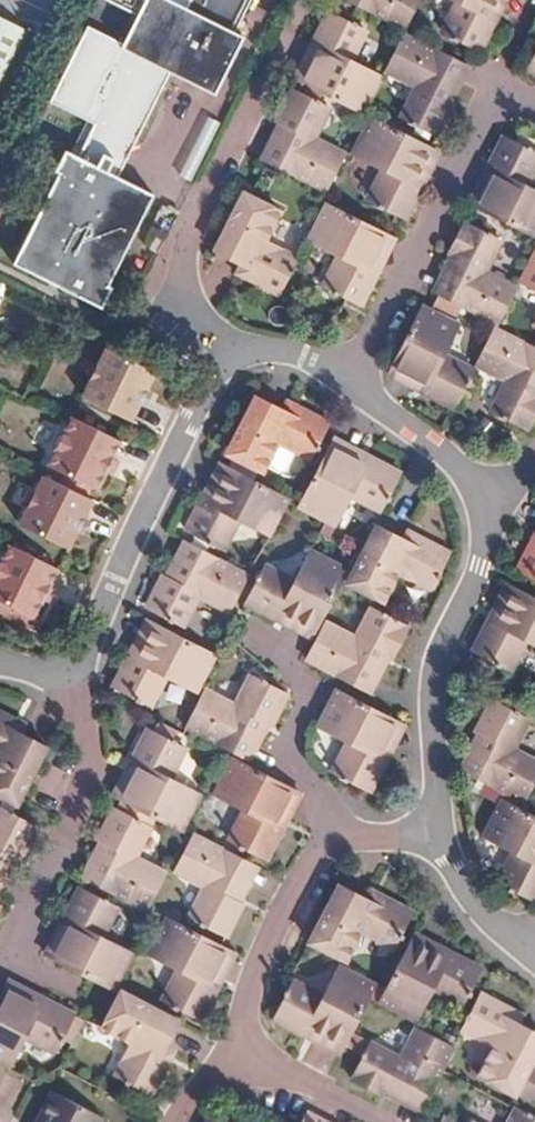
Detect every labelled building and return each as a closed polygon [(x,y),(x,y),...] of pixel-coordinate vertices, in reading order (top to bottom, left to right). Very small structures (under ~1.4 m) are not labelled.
[(11,265),(99,309),(110,288),(106,286),(151,196),(115,179),(169,72),(214,94),(244,35),(233,30),(248,0),(168,0),(140,56),(124,48),(87,30),(50,103),(85,121),(93,125),(76,159),(68,155),(63,153),(53,172),(56,174),(11,265)] [(142,11),(148,0),(120,0),(142,11)] [(168,0),(148,0),(142,11),(124,48),(140,56),(168,0)] [(403,27),(416,0),(346,0),(403,27)] [(454,4),(439,32),(477,52),(494,20),(486,16),(494,0),(447,0),(454,4)] [(504,0),(494,0),(486,16),(494,20),(504,0)] [(319,47),(300,83),(361,114),(381,75),(348,59),(363,31),(326,12),(311,43),(319,47)] [(19,27),(0,19),(0,76),(19,27)] [(402,34),(383,71),(413,86),(398,116),(435,135),(450,104),(443,100),(461,64),(402,34)] [(300,83),(319,47),(311,43),(292,79),(300,83)] [(525,69),(534,74),(534,50),(525,69)] [(450,104),(469,68),(461,64),(443,100),(450,104)] [(283,124),(265,159),(323,189),(342,153),(312,138),(328,108),(290,89),(274,119),(283,124)] [(367,115),(347,153),(378,169),(363,198),(402,219),(419,188),(411,183),(429,148),(367,115)] [(204,116),(187,151),(175,145),(165,166),(190,177),(217,122),(204,116)] [(265,159),(283,124),(274,119),(256,155),(265,159)] [(85,121),(68,155),(76,159),(93,125),(85,121)] [(475,208),(534,239),(534,192),(525,186),(534,167),(534,155),(502,138),(486,168),(494,172),(475,208)] [(419,188),(437,152),(429,148),(411,183),(419,188)] [(475,208),(494,172),(486,168),(468,204),(475,208)] [(241,191),(211,249),(237,262),(249,268),(245,275),(278,292),(296,256),(263,240),(278,210),(241,191)] [(335,255),(320,284),(359,304),(375,273),(366,269),(384,234),(323,202),(303,238),(335,255)] [(454,258),(436,293),(494,324),(513,287),(483,271),(498,242),(461,222),(445,253),(454,258)] [(375,273),(393,238),(384,234),(366,269),(375,273)] [(516,281),(534,292),(534,245),(516,281)] [(436,293),(454,258),(445,253),(426,288),(436,293)] [(245,275),(249,268),(237,262),(233,270),(245,275)] [(419,303),(388,365),(425,384),(421,392),(452,407),(472,369),(442,354),(457,322),(419,303)] [(473,364),(502,380),(487,409),(525,430),(534,413),(534,396),(533,395),(534,391),(534,350),(533,349),(493,327),(473,364)] [(144,389),(152,374),(104,350),(98,361),(92,363),(85,375),(88,380),(80,397),(128,422),(137,404),(144,389)] [(425,384),(388,365),(384,374),(421,392),(425,384)] [(143,407),(150,392),(144,389),(137,404),(143,407)] [(254,395),(224,452),(261,471),(262,472),(276,443),(307,459),(326,422),(327,421),(295,405),(290,414),(280,409),(254,395)] [(290,414),(295,405),(284,400),(280,409),(290,414)] [(110,458),(118,442),(69,419),(63,431),(57,433),(49,447),(52,453),(46,465),(63,472),(57,485),(80,497),(86,485),(94,489),(102,472),(110,458)] [(367,455),(331,437),(326,444),(363,463),(367,455)] [(326,444),(294,506),(332,526),(349,494),(379,510),(398,471),(367,455),(363,463),(326,444)] [(108,475),(116,461),(110,458),(102,472),(108,475)] [(208,503),(226,467),(219,463),(200,500),(208,503)] [(200,500),(184,530),(222,549),(236,520),(268,536),(287,497),(226,467),(208,503),(200,500)] [(80,517),(88,501),(80,497),(57,485),(41,477),(32,495),(24,495),(21,506),(23,512),(16,526),(64,550),(74,531),(80,517)] [(79,534),(86,520),(80,517),(74,531),(79,534)] [(375,524),(345,582),(383,601),(398,572),(430,588),(449,551),(416,534),(412,543),(375,524)] [(412,543),(416,534),(406,529),(402,537),(412,543)] [(529,538),(512,570),(534,581),(534,541),(529,538)] [(168,580),(187,543),(179,540),(162,576),(168,580)] [(162,576),(145,608),(182,627),(198,598),(226,612),(244,578),(246,574),(187,543),(168,580),(162,576)] [(54,569),(5,545),(0,557),(0,602),(30,616),(39,598),(46,585),(54,569)] [(264,564),(245,603),(274,618),(278,611),(314,630),(347,567),(310,548),(294,579),(264,564)] [(495,622),(513,587),(503,581),(486,618),(495,622)] [(46,601),(52,589),(46,585),(39,598),(46,601)] [(513,587),(495,622),(486,618),(471,649),(509,669),(525,639),(534,644),(534,598),(513,587)] [(325,622),(305,659),(363,688),(381,652),(392,657),(407,626),(370,607),(355,637),(325,622)] [(314,630),(278,611),(274,618),(310,637),(314,630)] [(136,660),(154,625),(147,620),(129,656),(136,660)] [(129,656),(112,688),(150,706),(151,706),(165,677),(198,693),(216,655),(154,625),(136,660),(129,656)] [(372,693),(392,657),(381,652),(363,688),(372,693)] [(205,690),(186,728),(245,757),(263,721),(271,725),(286,695),(249,676),(235,705),(205,690)] [(335,686),(315,725),(347,742),(332,771),(370,791),(387,760),(379,756),(398,720),(335,686)] [(463,770),(521,800),(534,775),(534,760),(512,748),(528,718),(489,698),(473,728),(483,733),(463,770)] [(16,802),(46,745),(20,731),(9,725),(13,717),(0,710),(0,794),(16,802)] [(20,731),(24,723),(13,717),(9,725),(20,731)] [(387,760),(404,726),(404,724),(398,720),(379,756),(387,760)] [(251,761),(271,725),(263,721),(245,757),(251,761)] [(463,770),(483,733),(473,728),(455,766),(463,770)] [(140,766),(120,800),(155,818),(183,832),(202,796),(170,779),(185,749),(148,730),(132,761),(140,766)] [(230,756),(210,794),(243,811),(228,840),(265,859),(281,828),(274,825),(293,789),(230,756)] [(120,800),(140,766),(132,761),(115,796),(119,799),(120,800)] [(281,828),(301,792),(293,789),(274,825),(281,828)] [(495,880),(532,901),(534,896),(534,816),(498,796),(477,834),(509,851),(495,880)] [(146,907),(165,870),(137,857),(155,818),(120,800),(119,799),(99,838),(106,841),(87,876),(146,907)] [(13,853),(21,857),(37,826),(0,808),(0,878),(13,853)] [(193,833),(174,869),(204,885),(189,914),(227,933),(242,903),(233,898),(252,862),(193,833)] [(87,876),(106,841),(99,838),(81,873),(87,876)] [(21,857),(13,853),(0,878),(0,892),(3,893),(21,857)] [(242,903),(261,867),(252,862),(233,898),(242,903)] [(341,882),(311,939),(348,959),(364,930),(395,947),(414,910),(382,893),(378,901),(368,896),(341,882)] [(77,923),(57,959),(120,992),(139,954),(108,938),(123,907),(86,888),(70,919),(77,923)] [(378,901),(382,893),(372,888),(368,896),(378,901)] [(165,915),(146,951),(179,968),(163,998),(201,1017),(217,985),(209,982),(227,947),(165,915)] [(57,959),(77,923),(70,919),(50,956),(57,959)] [(451,950),(417,932),(412,939),(447,958),(451,950)] [(412,939),(380,1001),(417,1020),(433,989),(463,1005),(483,966),(451,950),(447,958),(412,939)] [(217,985),(235,951),(227,947),(209,982),(217,985)] [(295,979),(275,1016),(304,1031),(308,1023),(346,1044),(379,982),(342,963),(340,962),(323,994),(295,979)] [(45,998),(12,981),(7,989),(41,1006),(45,998)] [(77,1014),(45,998),(41,1006),(7,989),(0,1003),(0,1061),(13,1068),(30,1037),(59,1052),(77,1014)] [(127,990),(107,1029),(136,1044),(120,1075),(158,1096),(175,1064),(165,1058),(170,1048),(185,1020),(127,990)] [(463,1028),(495,1045),(479,1075),(516,1094),(518,1091),(534,1100),(534,1063),(533,1062),(534,1059),(534,1029),(521,1022),(508,1016),(512,1008),(481,991),(463,1028)] [(521,1022),(525,1014),(512,1008),(508,1016),(521,1022)] [(346,1044),(308,1023),(304,1031),(342,1052),(346,1044)] [(371,1041),(352,1078),(383,1093),(387,1085),(424,1104),(454,1045),(416,1026),(401,1056),(371,1041)] [(175,1064),(180,1053),(170,1048),(165,1058),(175,1064)] [(424,1104),(387,1085),(383,1093),(420,1113),(424,1104)] [(108,1121),(55,1093),(40,1121),(107,1121),(108,1121)] [(515,1107),(507,1121),(534,1121),(534,1117),(515,1107)] [(213,1111),(207,1121),(234,1121),(213,1111)] [(308,1111),(303,1118),(309,1121),(329,1121),(308,1111)]
